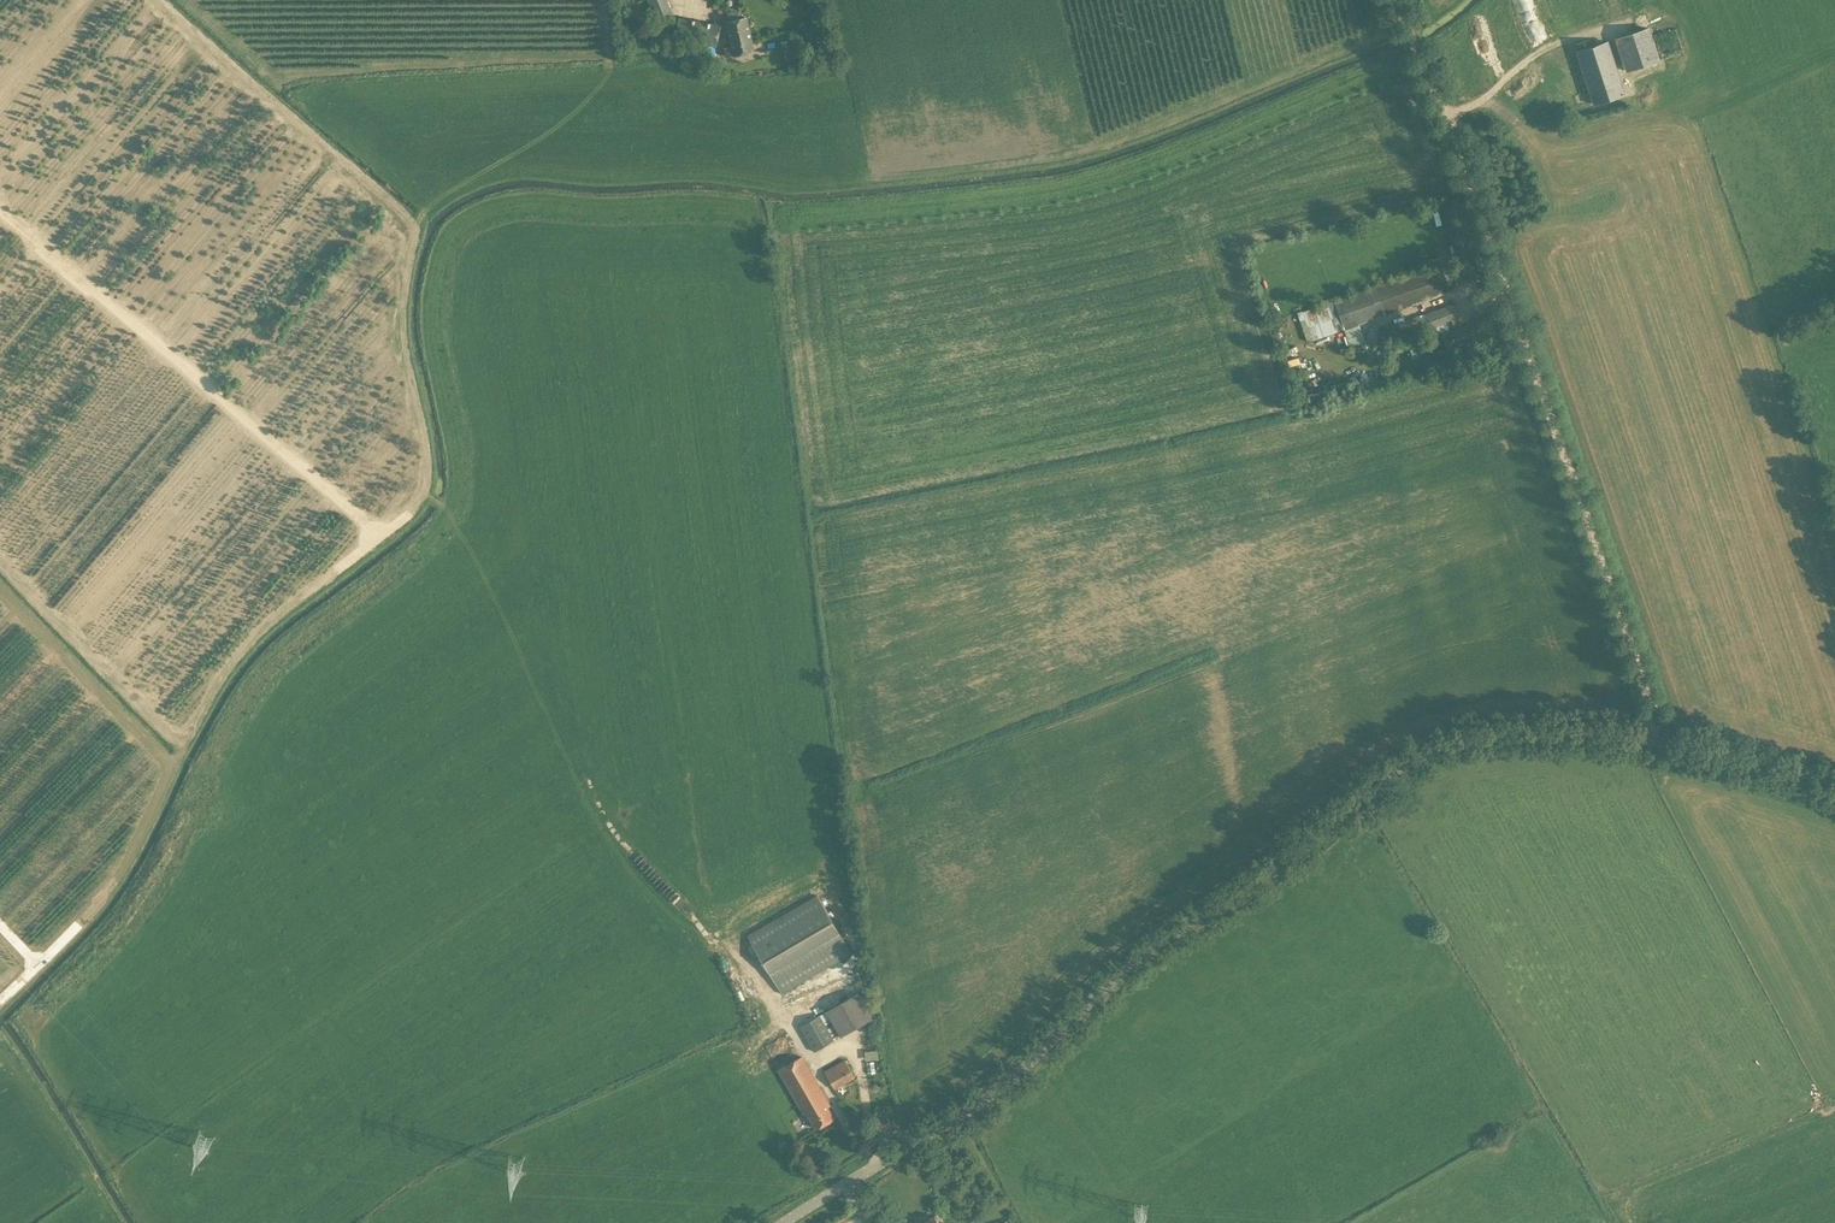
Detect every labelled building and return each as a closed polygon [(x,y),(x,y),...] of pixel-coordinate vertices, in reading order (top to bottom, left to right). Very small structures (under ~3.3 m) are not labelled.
[(656,24),(675,16),(668,0),(647,0),(656,24)] [(727,22),(730,39),(750,34),(747,17),(739,19),(737,12),(729,14),(730,21),(727,22)] [(720,25),(679,18),(676,39),(716,46),(720,25)] [(662,26),(649,27),(652,45),(665,43),(662,26)] [(1649,27),(1615,38),(1626,71),(1660,60),(1649,27)] [(1676,29),(1654,36),(1662,60),(1683,53),(1676,29)] [(750,34),(730,39),(732,46),(724,48),(726,57),(734,55),(734,56),(754,51),(750,34)] [(1608,42),(1577,52),(1586,81),(1593,104),(1624,94),(1608,42)] [(795,60),(793,50),(785,52),(788,61),(795,60)] [(1328,335),(1344,330),(1451,291),(1440,262),(1341,298),(1318,306),(1328,335)] [(1431,329),(1449,323),(1451,330),(1449,331),(1455,347),(1456,346),(1457,350),(1466,347),(1465,343),(1474,340),(1469,324),(1457,328),(1454,321),(1459,319),(1454,303),(1425,313),(1380,329),(1385,344),(1431,328),(1431,329)] [(747,935),(768,973),(780,994),(850,954),(816,895),(747,935)] [(813,1052),(834,1040),(872,1018),(858,993),(825,1011),(820,1015),(799,1027),(813,1052)] [(865,1060),(878,1059),(878,1049),(865,1049),(865,1060)] [(807,1113),(816,1128),(833,1118),(825,1103),(828,1101),(801,1056),(778,1070),(804,1115),(807,1113)] [(844,1060),(824,1072),(834,1089),(854,1076),(844,1060)] [(868,1072),(876,1072),(875,1060),(867,1061),(868,1072)] [(886,1115),(875,1120),(880,1130),(890,1125),(886,1115)]
